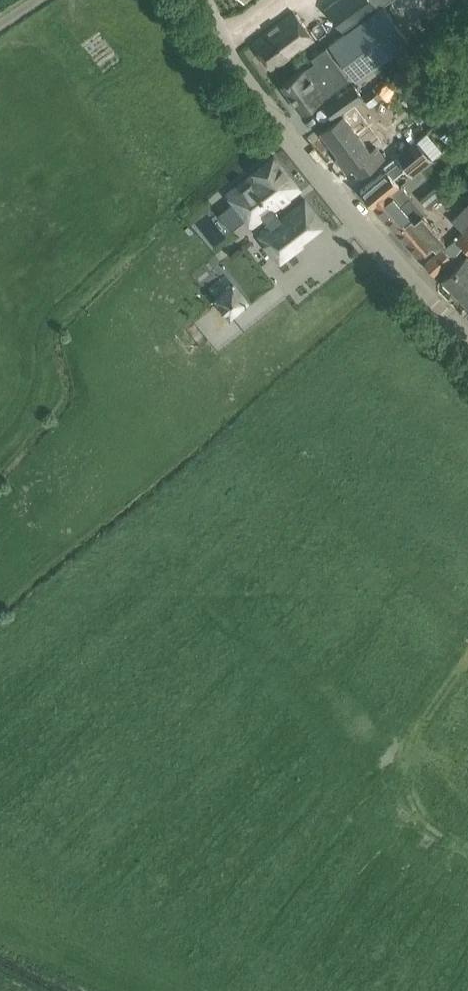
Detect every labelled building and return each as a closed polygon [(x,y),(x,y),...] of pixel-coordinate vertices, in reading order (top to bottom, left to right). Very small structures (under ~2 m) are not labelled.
[(317,10),(338,38),(371,13),(362,0),(331,0),(317,10)] [(374,11),(389,0),(365,0),(374,11)] [(331,46),(355,79),(406,42),(382,8),(331,46)] [(294,13),(252,44),(273,72),(314,41),(294,13)] [(314,62),(308,66),(282,85),(301,113),(350,79),(327,48),(327,47),(311,57),(314,62)] [(333,118),(363,97),(354,86),(325,107),(333,118)] [(320,134),(340,160),(338,161),(346,172),(351,168),(358,178),(384,159),(376,148),(370,153),(343,116),(320,134)] [(380,170),(383,173),(361,191),(373,206),(390,192),(398,185),(392,177),(405,167),(409,172),(424,159),(412,143),(396,156),(383,166),(384,167),(380,170)] [(239,186),(241,190),(230,198),(249,223),(260,214),(270,228),(259,236),(280,263),(303,246),(301,242),(323,225),(307,204),(302,204),(281,220),(274,210),(300,190),(274,157),(253,173),(254,174),(239,186)] [(390,192),(373,206),(395,231),(411,217),(414,221),(422,215),(408,198),(410,197),(400,186),(391,193),(390,192)] [(441,197),(433,188),(420,199),(429,209),(441,197)] [(467,224),(467,204),(451,221),(461,230),(467,224)] [(411,217),(395,231),(416,257),(422,252),(425,256),(444,241),(422,215),(414,221),(411,217)] [(457,239),(463,246),(463,247),(463,248),(463,247),(467,252),(467,224),(461,230),(463,232),(457,239)] [(455,239),(443,250),(425,266),(434,275),(463,248),(463,247),(463,246),(457,239),(456,240),(455,239)] [(467,257),(443,281),(467,307),(467,258),(467,257)] [(251,303),(233,280),(211,297),(229,320),(251,303)]
